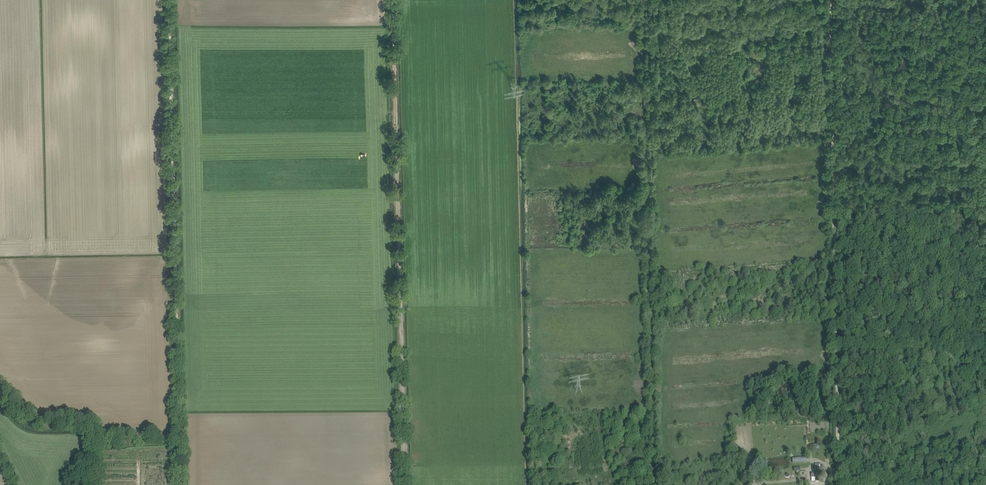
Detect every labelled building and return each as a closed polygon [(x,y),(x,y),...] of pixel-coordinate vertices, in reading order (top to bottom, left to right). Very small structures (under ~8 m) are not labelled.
[(815,473),(811,473),(811,477),(815,477),(815,482),(819,482),(819,478),(822,478),(822,470),(821,470),(821,464),(815,464),(815,473)]
